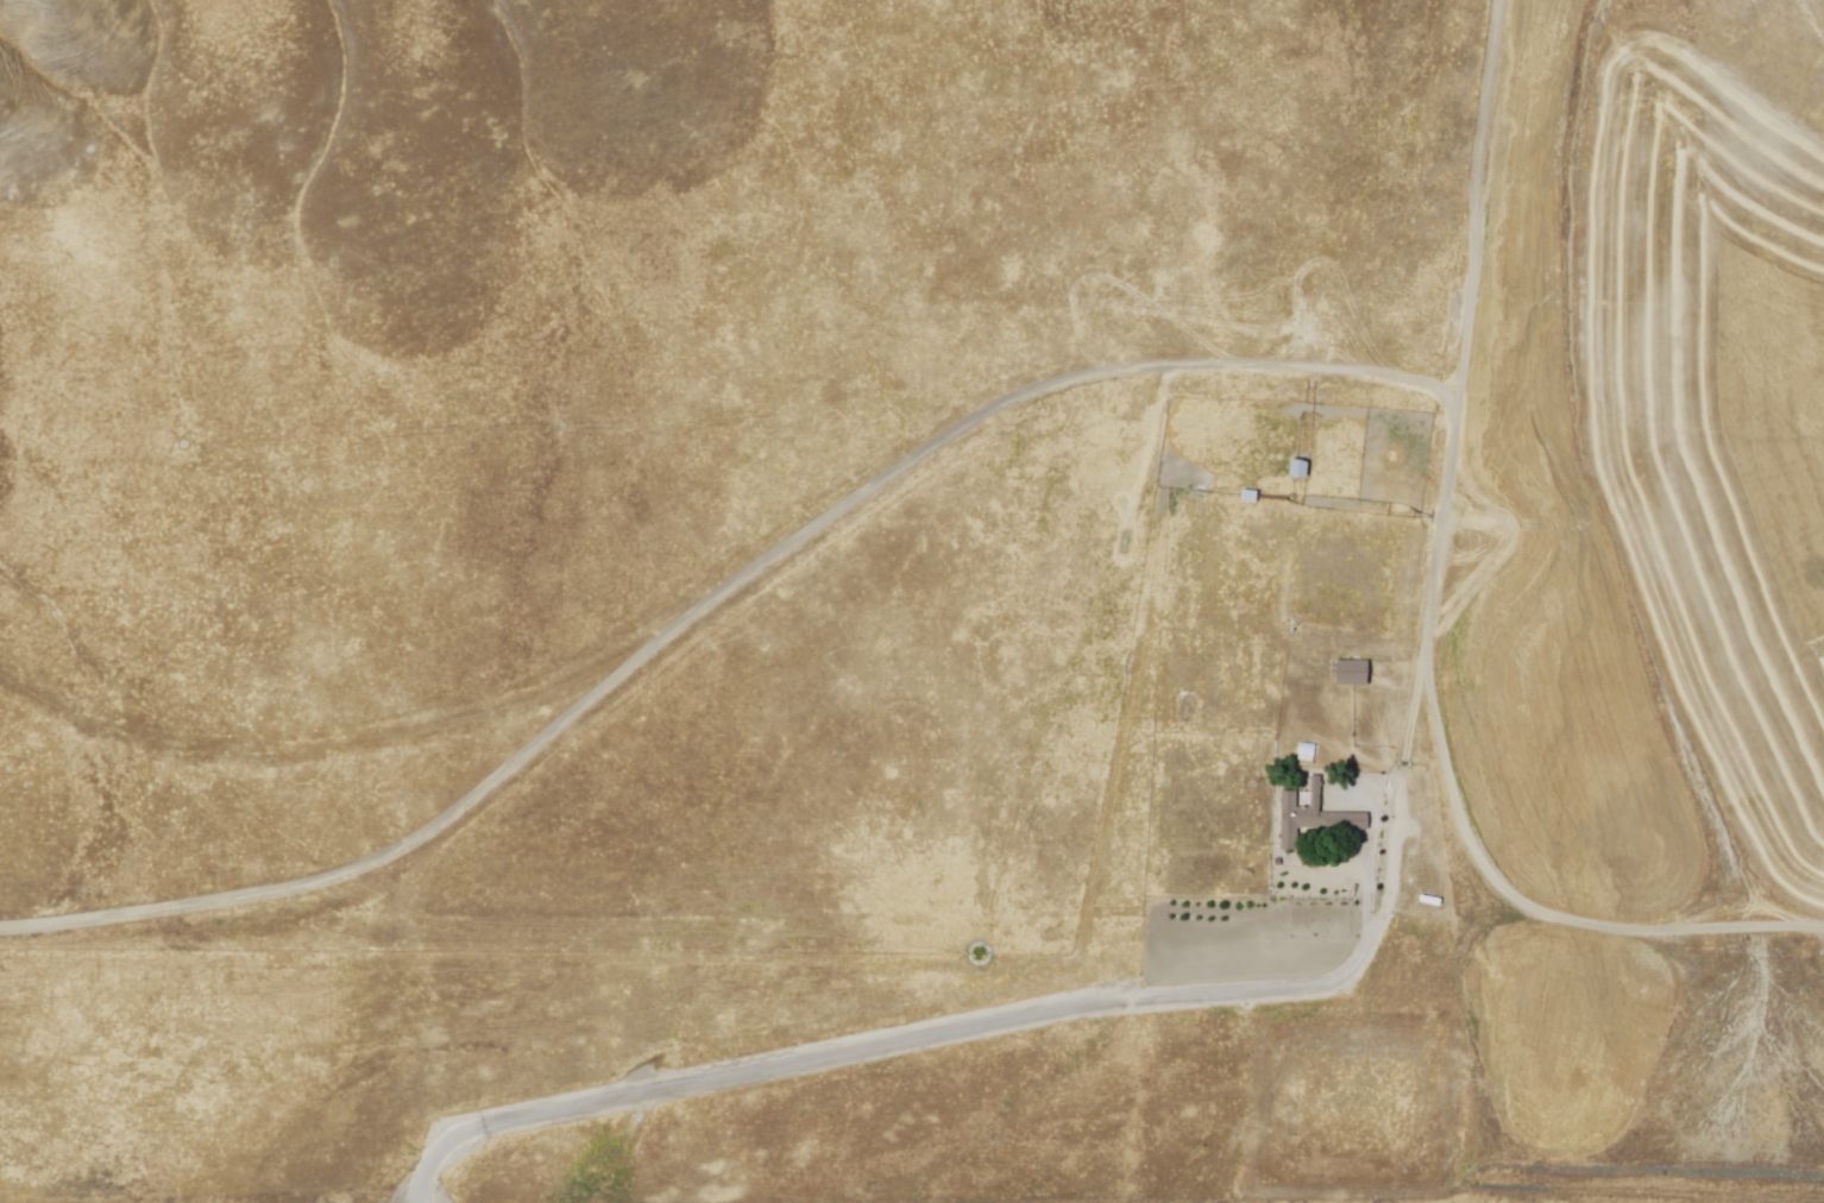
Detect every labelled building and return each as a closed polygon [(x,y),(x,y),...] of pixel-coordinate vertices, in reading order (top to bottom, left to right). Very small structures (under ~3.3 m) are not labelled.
[(1295,460),(1313,460),(1312,480),(1294,480),(1295,460)] [(1246,490),(1262,490),(1263,505),(1246,505),(1246,490)] [(1341,661),(1372,661),(1372,689),(1341,689),(1341,661)] [(1316,757),(1300,755),(1301,744),(1317,745),(1316,757)] [(1282,791),(1300,791),(1300,808),(1312,808),(1312,777),(1325,777),(1325,812),(1372,812),(1372,832),(1301,832),(1301,851),(1282,851),(1282,791)]
